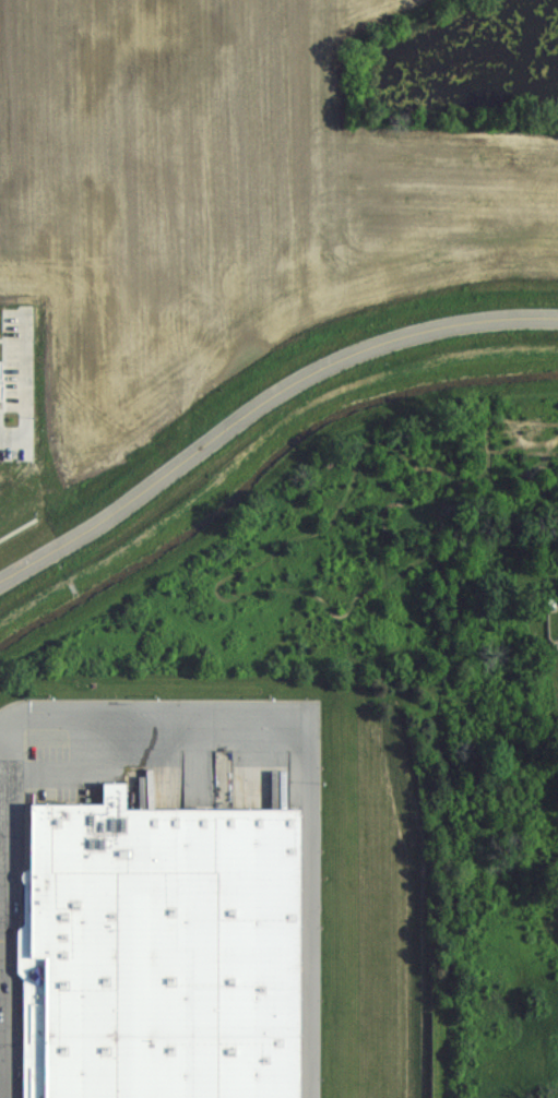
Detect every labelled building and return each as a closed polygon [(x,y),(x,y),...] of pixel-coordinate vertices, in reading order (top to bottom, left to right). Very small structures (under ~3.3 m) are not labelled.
[(21,1097),(298,1097),(299,815),(129,815),(129,783),(96,783),(96,812),(23,812),(21,1097)]
